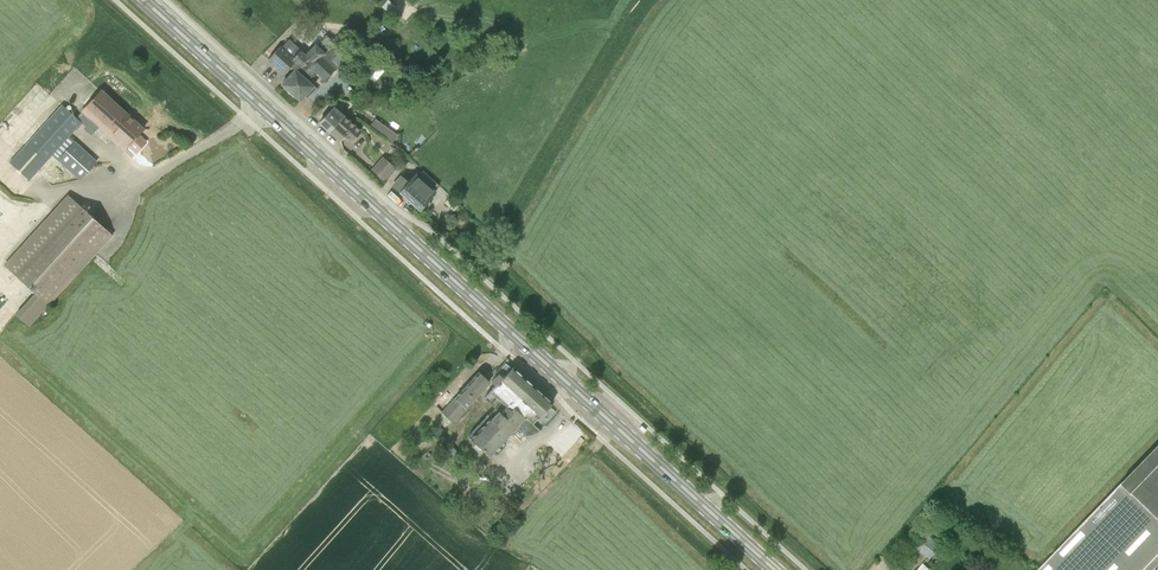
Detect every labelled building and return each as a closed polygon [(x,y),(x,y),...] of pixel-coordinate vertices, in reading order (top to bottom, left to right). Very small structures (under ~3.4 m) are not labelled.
[(305,56),(298,50),(293,57),(295,60),(290,66),(295,69),(326,52),(336,45),(335,43),(338,40),(335,37),(332,40),(326,35),(317,45),(315,44),(305,56)] [(413,47),(424,56),(433,45),(422,36),(413,47)] [(298,50),(288,40),(281,47),(280,46),(268,59),(284,73),(290,66),(295,60),(293,57),(298,50)] [(305,77),(306,78),(318,73),(325,79),(344,59),(334,49),(295,70),(282,84),(291,92),(305,77)] [(357,64),(368,74),(373,69),(374,70),(380,64),(373,57),(371,59),(364,53),(356,60),(357,64)] [(305,77),(291,92),(300,100),(304,96),(307,98),(315,89),(316,88),(306,78),(305,77)] [(97,126),(124,150),(136,138),(143,129),(143,128),(135,122),(136,122),(135,121),(120,108),(120,107),(120,108),(111,100),(111,99),(110,99),(101,91),(101,90),(93,99),(76,117),(62,104),(10,161),(29,179),(52,154),(81,179),(97,161),(69,136),(80,124),(91,134),(97,126)] [(319,122),(329,131),(343,116),(333,107),(319,122)] [(343,116),(329,131),(340,140),(344,136),(351,142),(361,131),(344,116),(343,116)] [(376,118),(372,126),(396,140),(401,132),(376,118)] [(383,178),(393,167),(384,158),(373,170),(383,178)] [(419,211),(427,202),(436,192),(434,190),(419,176),(417,173),(408,182),(402,175),(400,177),(392,186),(399,192),(419,211)] [(112,235),(67,194),(5,263),(33,290),(23,299),(39,314),(112,235)] [(445,202),(454,210),(458,206),(449,197),(445,202)] [(497,371),(494,374),(496,376),(492,381),(496,385),(484,397),(495,407),(469,436),(470,437),(490,455),(516,427),(524,434),(552,402),(513,367),(512,368),(505,362),(497,371)] [(473,399),(481,390),(489,381),(479,372),(463,390),(473,399)] [(473,399),(463,390),(442,412),(448,418),(444,423),(448,427),(452,422),(452,421),(473,399)] [(1038,569),(1037,569),(1157,569),(1157,445),(1122,483),(1038,569)] [(919,545),(932,556),(940,546),(927,535),(919,545)]
